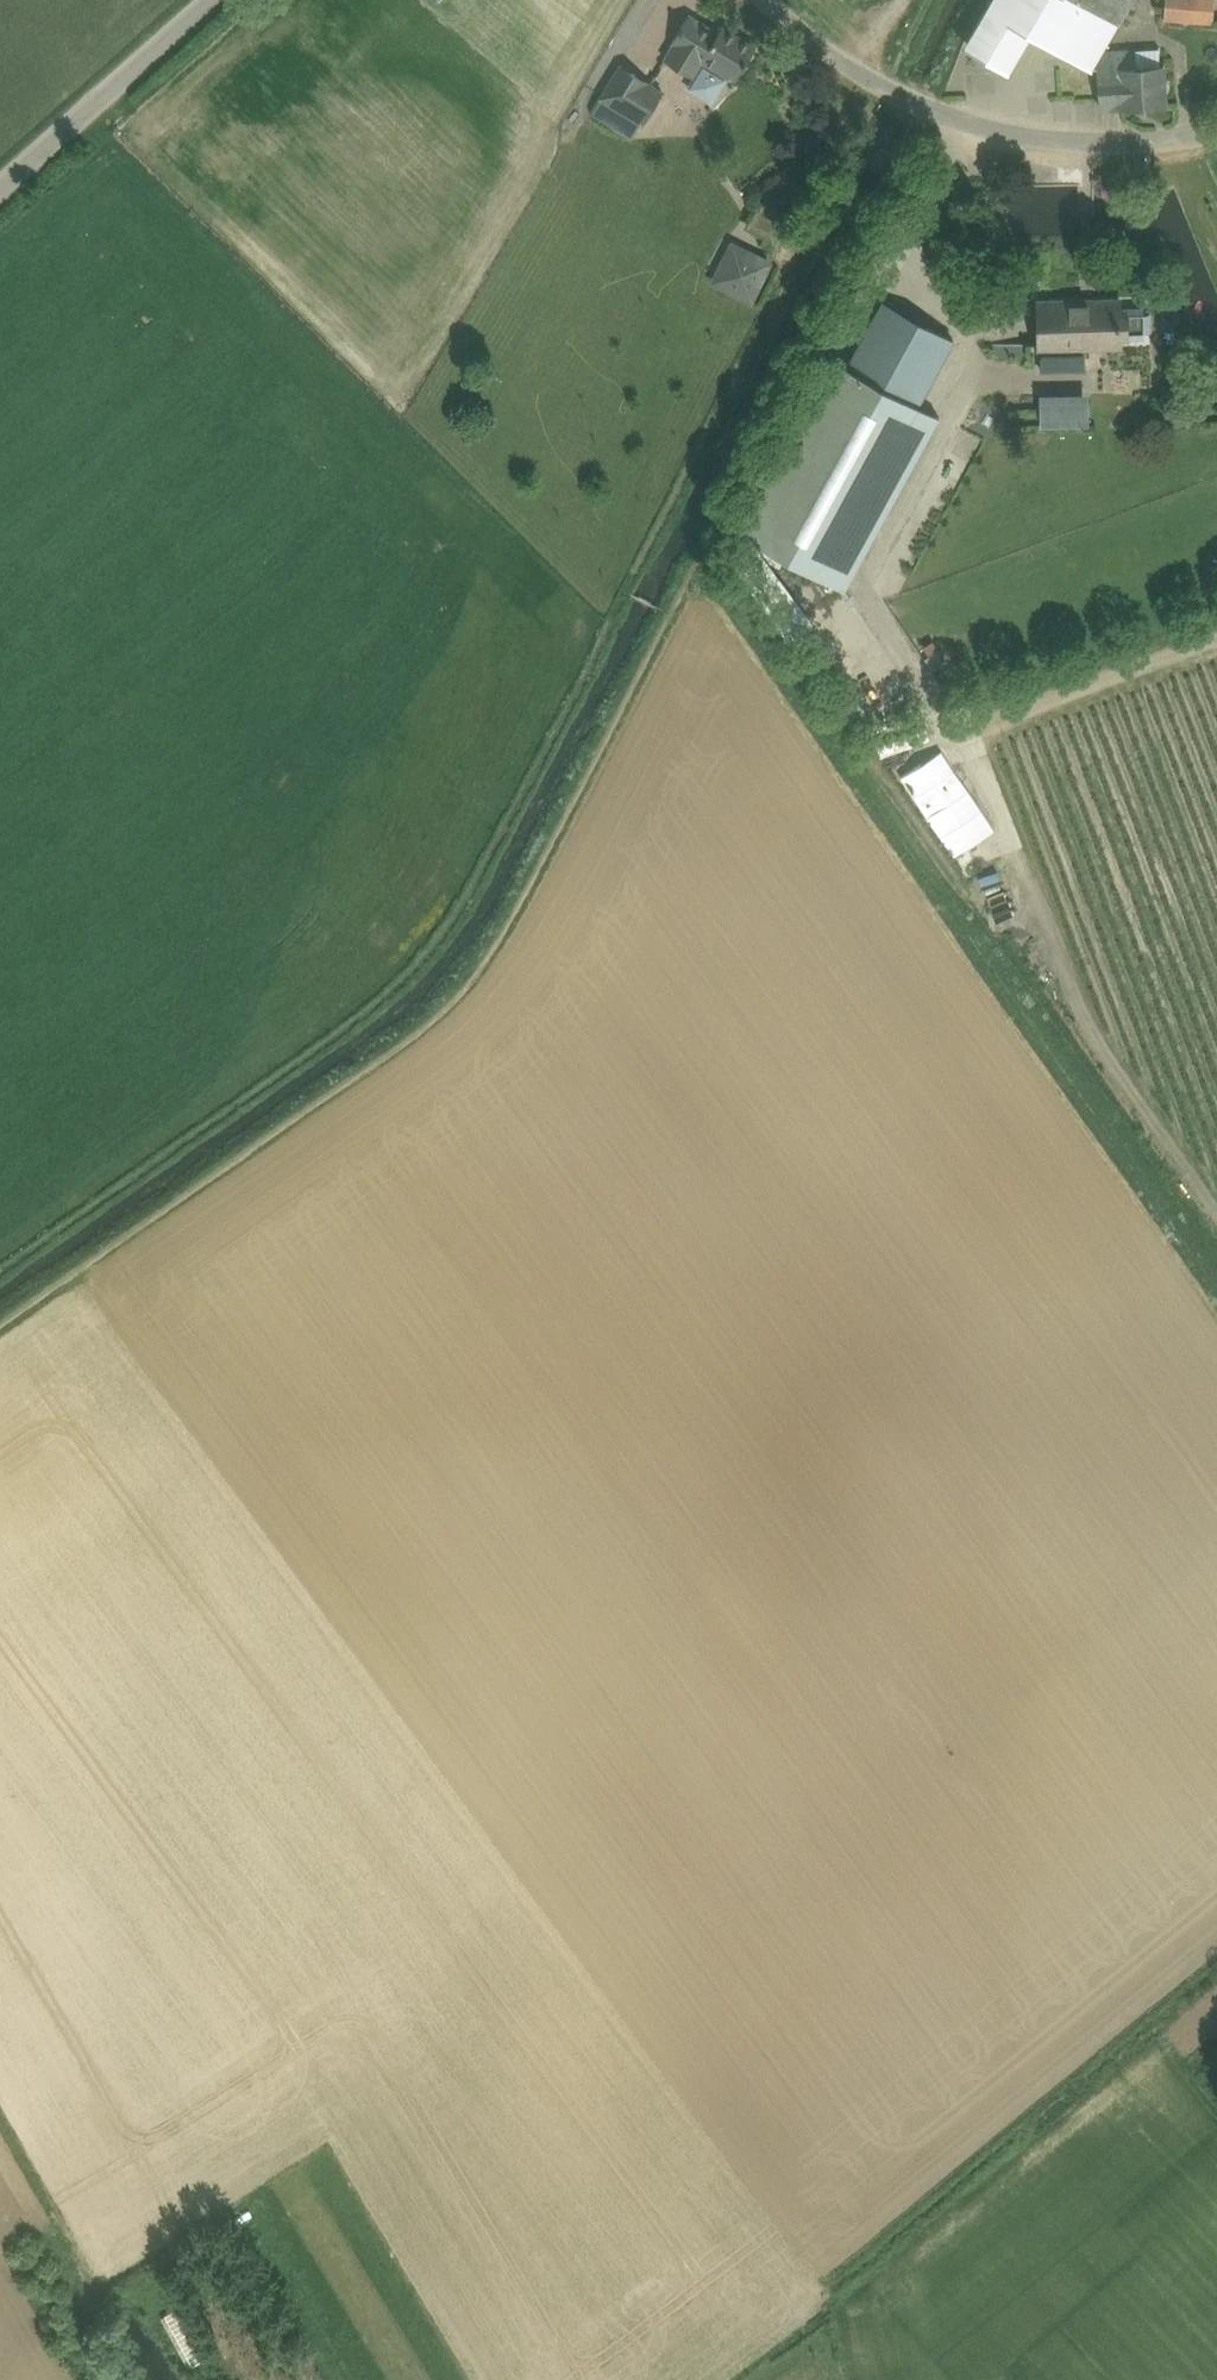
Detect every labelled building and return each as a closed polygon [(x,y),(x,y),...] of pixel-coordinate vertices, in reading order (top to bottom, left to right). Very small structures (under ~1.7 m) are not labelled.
[(968,39),(1013,65),(1031,32),(1092,67),(1102,51),(1131,0),(991,0),(968,39)] [(1214,0),(1165,0),(1164,17),(1212,21),(1214,0)] [(731,74),(737,78),(756,46),(724,26),(720,32),(690,14),(674,44),(675,44),(667,58),(695,75),(687,88),(714,104),(729,78),(731,74)] [(1102,51),(1092,67),(1100,67),(1102,108),(1104,108),(1122,106),(1122,107),(1167,104),(1165,64),(1137,65),(1135,48),(1102,51)] [(645,123),(665,91),(651,81),(651,82),(622,64),(602,97),(592,113),(632,138),(642,121),(645,123)] [(732,238),(711,281),(754,302),(775,259),(732,238)] [(1151,331),(1150,313),(1145,313),(1145,307),(1121,307),(1121,299),(1095,299),(1095,304),(1081,304),(1080,300),(1039,300),(1040,347),(1122,346),(1122,337),(1145,337),(1145,331),(1151,331)] [(954,340),(885,302),(849,367),(826,354),(732,527),(804,566),(846,590),(940,417),(918,405),(954,340)] [(1096,370),(1096,353),(1042,352),(1042,369),(1096,370)] [(1042,391),(1044,423),(1093,421),(1092,389),(1042,391)] [(945,747),(907,770),(956,852),(995,829),(945,747)]
